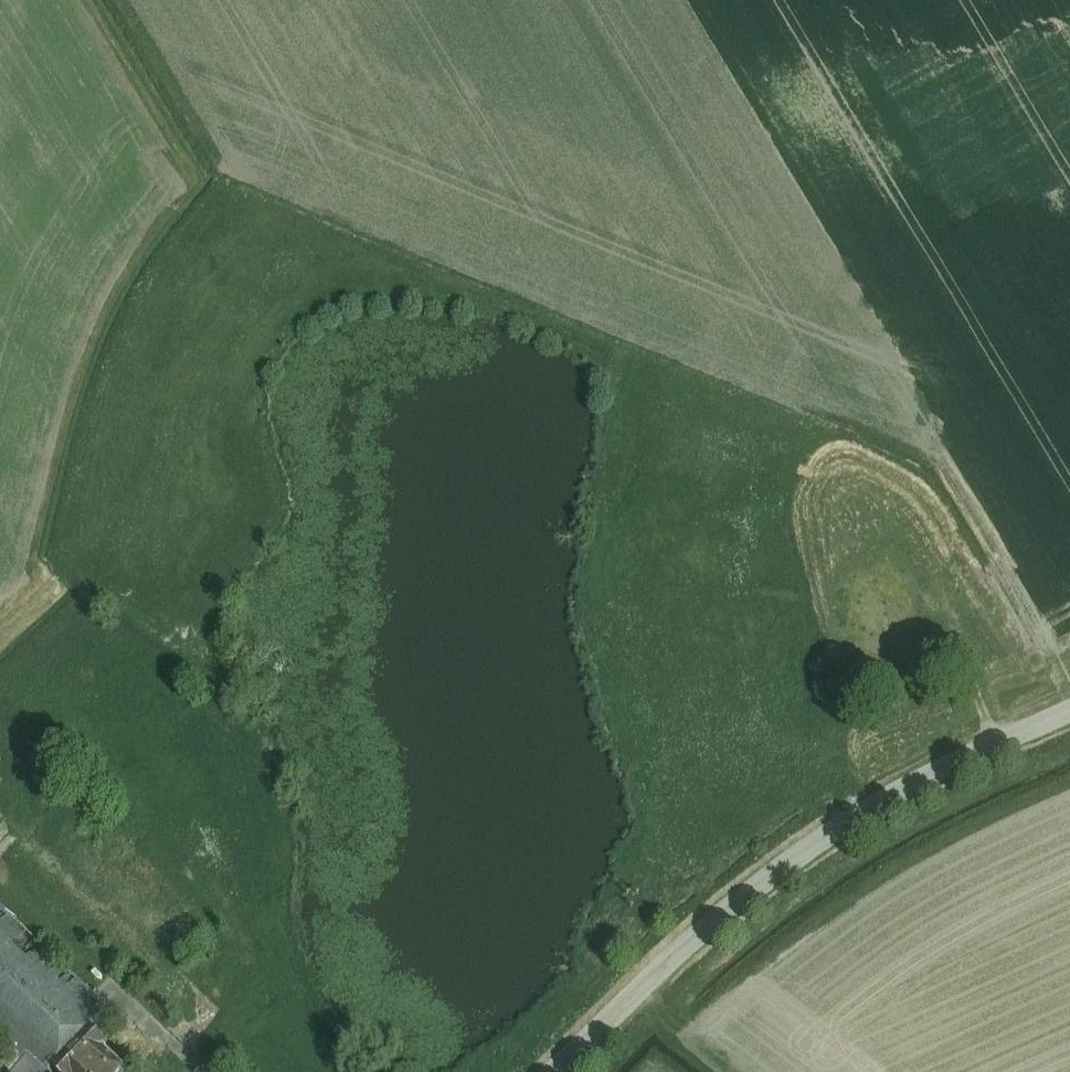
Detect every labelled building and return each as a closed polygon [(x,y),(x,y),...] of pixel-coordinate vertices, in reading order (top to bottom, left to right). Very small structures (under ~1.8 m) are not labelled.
[(122,1068),(101,1048),(105,1044),(87,1027),(95,1019),(88,1001),(94,996),(0,907),(0,1041),(0,1064),(8,1071),(29,1071),(20,1063),(28,1056),(44,1071),(50,1066),(56,1071),(118,1071),(122,1068)]
